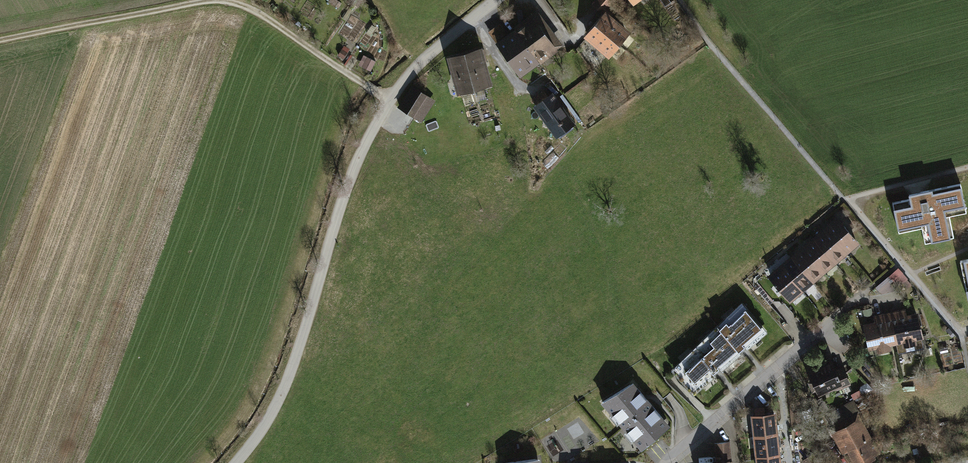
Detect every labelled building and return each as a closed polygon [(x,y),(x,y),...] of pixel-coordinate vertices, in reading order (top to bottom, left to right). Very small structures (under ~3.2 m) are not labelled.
[(605,15),(609,18),(614,12),(608,7),(614,0),(596,0),(592,4),(605,15)] [(345,20),(352,10),(350,8),(343,18),(345,20)] [(609,18),(605,15),(588,35),(609,54),(627,33),(609,18)] [(548,35),(552,33),(540,16),(517,33),(535,57),(539,62),(551,54),(547,49),(555,42),(551,37),(550,38),(548,35)] [(499,24),(488,32),(496,43),(507,36),(499,24)] [(365,34),(370,37),(375,28),(371,25),(365,34)] [(535,57),(517,33),(499,46),(517,70),(535,57)] [(484,49),(465,54),(474,87),(488,83),(480,53),(484,52),(484,49)] [(474,87),(465,54),(449,59),(449,62),(452,61),(460,91),(474,87)] [(367,59),(363,66),(370,69),(374,62),(367,59)] [(424,115),(434,100),(413,87),(400,108),(421,121),(425,116),(424,115)] [(573,124),(556,100),(552,103),(543,91),(533,99),(554,127),(551,129),(557,136),(573,124)] [(910,199),(892,202),(899,232),(922,227),(925,242),(953,237),(949,216),(966,212),(960,184),(909,194),(910,199)] [(845,251),(856,242),(837,220),(826,230),(845,251)] [(845,251),(826,230),(815,239),(834,261),(845,251)] [(834,261),(815,239),(804,248),(823,270),(834,261)] [(823,270),(804,248),(793,258),(812,280),(823,270)] [(812,280),(793,258),(782,267),(801,289),(812,280)] [(801,289),(782,267),(771,277),(789,298),(801,289)] [(892,291),(908,279),(898,268),(876,287),(881,293),(892,291)] [(761,285),(756,289),(769,304),(774,301),(761,285)] [(764,330),(743,306),(736,312),(738,314),(728,323),(726,321),(712,334),(715,336),(708,341),(725,362),(764,330)] [(904,311),(890,314),(896,342),(898,353),(906,351),(905,344),(914,342),(915,349),(923,347),(921,337),(922,337),(917,315),(906,317),(904,311)] [(865,326),(870,347),(878,346),(879,350),(888,348),(888,344),(896,342),(890,314),(875,317),(876,323),(865,326)] [(725,362),(708,341),(703,346),(701,344),(694,353),(695,355),(684,365),(682,363),(675,371),(692,391),(725,362)] [(809,380),(813,389),(817,387),(819,392),(839,384),(840,388),(849,384),(842,368),(834,371),(831,364),(811,373),(814,378),(809,380)] [(633,382),(603,402),(641,448),(669,425),(633,382)] [(852,394),(855,399),(863,395),(860,390),(852,394)] [(832,409),(825,396),(817,400),(825,413),(832,409)] [(829,412),(856,462),(879,451),(851,401),(829,412)] [(774,414),(753,416),(755,436),(776,433),(774,414)] [(776,433),(755,436),(757,456),(778,454),(777,442),(780,442),(779,438),(776,438),(776,433)] [(712,462),(728,462),(728,461),(732,461),(729,442),(715,443),(716,462),(712,462)] [(757,456),(758,462),(779,462),(778,454),(757,456)] [(813,454),(804,460),(806,462),(819,462),(813,454)]
